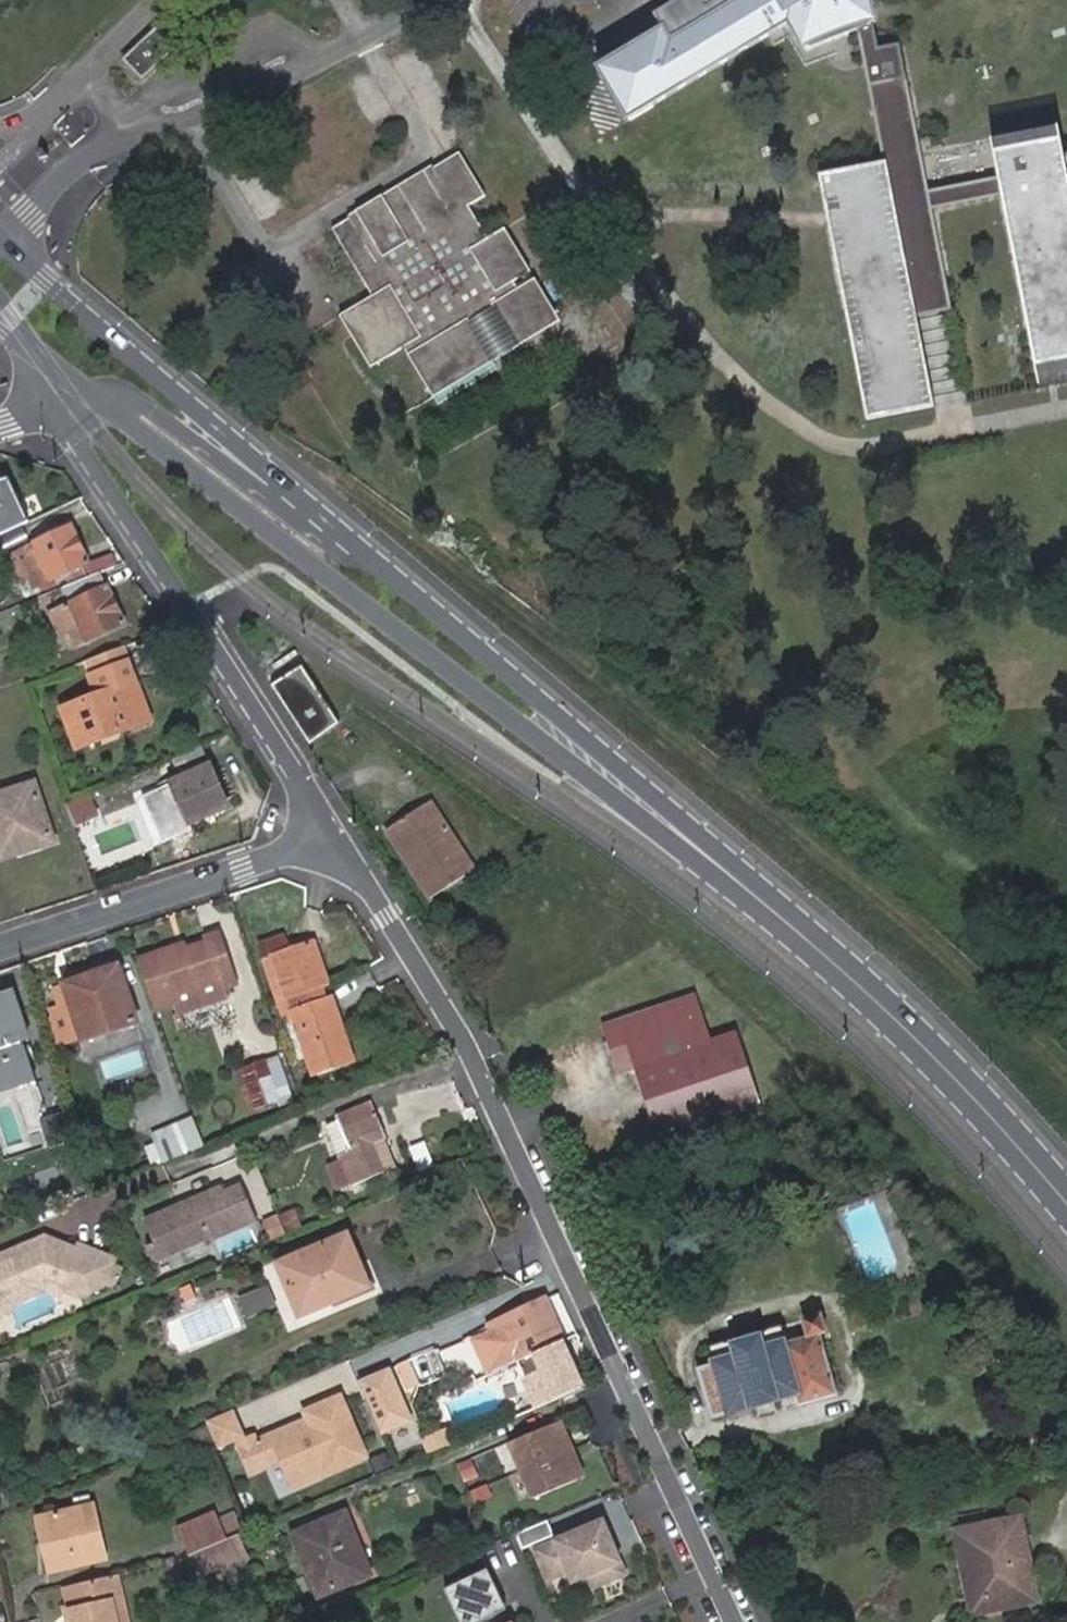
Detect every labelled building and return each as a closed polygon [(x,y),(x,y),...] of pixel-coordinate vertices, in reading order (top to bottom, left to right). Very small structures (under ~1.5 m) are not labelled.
[(671,43),(664,30),(599,70),(630,121),(654,107),(653,105),(789,24),(804,50),(808,48),(810,50),(866,28),(875,23),(870,0),(744,0),(671,43)] [(885,30),(875,23),(866,28),(872,39),(887,33),(885,30)] [(1006,148),(1013,185),(941,199),(931,147),(914,51),(893,55),(888,30),(885,30),(887,33),(872,39),(898,169),(834,182),(881,428),(948,414),(928,310),(941,307),(963,303),(946,216),(1016,202),(1052,383),(1054,394),(1066,391),(1066,136),(1006,148)] [(158,37),(149,45),(163,59),(171,51),(158,37)] [(163,59),(149,45),(130,64),(144,78),(163,59)] [(358,225),(352,215),(331,227),(373,295),(358,304),(390,356),(405,347),(429,387),(490,350),(470,317),(494,303),(514,336),(556,310),(536,275),(520,284),(515,277),(523,272),(498,231),(489,236),(469,204),(485,194),(458,150),(433,165),(439,175),(358,225)] [(433,165),(352,215),(358,225),(439,175),(433,165)] [(505,226),(498,231),(523,272),(530,267),(505,226)] [(623,299),(640,319),(659,304),(643,283),(623,299)] [(373,367),(390,356),(358,304),(340,315),(373,367)] [(562,319),(556,310),(514,336),(520,345),(562,319)] [(496,360),(490,350),(429,387),(436,397),(496,360)] [(0,480),(0,534),(28,523),(10,477),(0,480)] [(34,541),(44,564),(26,571),(34,588),(89,563),(71,524),(34,541)] [(102,572),(65,587),(80,624),(68,629),(72,639),(64,642),(67,648),(125,623),(102,572)] [(124,687),(135,682),(128,662),(123,648),(84,663),(95,696),(60,709),(75,750),(96,742),(93,734),(114,726),(116,734),(138,726),(124,687)] [(300,665),(271,684),(308,741),(338,722),(300,665)] [(150,721),(135,682),(124,687),(138,726),(150,721)] [(93,734),(96,742),(116,734),(114,726),(93,734)] [(207,761),(200,747),(173,759),(178,773),(207,761)] [(229,806),(209,766),(171,784),(190,824),(229,806)] [(50,834),(33,782),(0,793),(0,857),(17,851),(16,845),(50,834)] [(95,791),(63,804),(69,822),(102,812),(95,791)] [(390,835),(407,861),(422,852),(435,872),(420,881),(434,904),(477,876),(434,807),(390,835)] [(52,839),(50,834),(16,845),(17,851),(52,839)] [(422,852),(407,861),(420,881),(435,872),(422,852)] [(178,949),(177,945),(158,951),(138,958),(155,1008),(174,1001),(178,1011),(225,996),(221,986),(238,981),(221,930),(205,935),(206,940),(178,949)] [(335,1024),(327,999),(322,985),(329,982),(317,942),(276,955),(315,1075),(355,1063),(343,1022),(335,1024)] [(51,1020),(59,1044),(81,1037),(83,1044),(113,1034),(112,1028),(134,1020),(117,966),(109,969),(107,964),(92,969),(93,975),(63,984),(64,988),(54,991),(62,1016),(51,1020)] [(18,1081),(18,1076),(31,1072),(22,1042),(27,1040),(11,989),(0,993),(0,1087),(18,1081)] [(657,1137),(761,1102),(737,1033),(711,1041),(696,995),(603,1026),(618,1072),(633,1067),(657,1137)] [(335,998),(327,999),(335,1024),(343,1022),(335,998)] [(245,1066),(258,1104),(278,1097),(266,1060),(245,1066)] [(350,1146),(338,1151),(350,1181),(383,1168),(371,1139),(384,1134),(369,1098),(336,1111),(350,1146)] [(150,1127),(160,1156),(200,1140),(190,1110),(150,1127)] [(419,1169),(436,1162),(428,1140),(411,1146),(419,1169)] [(180,1203),(144,1218),(155,1245),(170,1239),(175,1251),(209,1236),(209,1238),(256,1218),(241,1184),(224,1191),(222,1185),(189,1199),(191,1204),(182,1207),(180,1203)] [(189,1199),(180,1203),(182,1207),(191,1204),(189,1199)] [(265,1219),(271,1237),(303,1226),(297,1208),(265,1219)] [(370,1285),(349,1235),(279,1263),(300,1313),(370,1285)] [(1,1309),(10,1288),(35,1277),(61,1288),(77,1295),(101,1285),(103,1281),(111,1284),(117,1269),(106,1264),(109,1257),(78,1244),(76,1249),(59,1242),(56,1247),(48,1244),(45,1236),(0,1255),(0,1313),(1,1309)] [(59,1242),(45,1236),(48,1244),(56,1247),(59,1242)] [(170,1239),(155,1245),(160,1257),(175,1251),(170,1239)] [(35,1277),(10,1288),(1,1309),(8,1312),(12,1302),(44,1289),(58,1294),(61,1288),(35,1277)] [(854,1325),(872,1318),(866,1299),(847,1306),(854,1325)] [(560,1340),(543,1303),(489,1326),(506,1366),(531,1353),(560,1340)] [(720,1363),(702,1368),(716,1415),(800,1391),(804,1403),(840,1393),(823,1334),(833,1331),(827,1314),(808,1320),(813,1337),(792,1343),(787,1325),(714,1347),(720,1363)] [(560,1340),(531,1353),(540,1373),(524,1380),(536,1408),(587,1386),(566,1338),(560,1340)] [(409,1362),(361,1382),(382,1433),(414,1420),(403,1393),(420,1386),(409,1362)] [(498,1384),(447,1401),(453,1422),(505,1406),(498,1384)] [(254,1442),(239,1448),(249,1470),(279,1458),(291,1487),(364,1456),(340,1398),(310,1411),(306,1419),(307,1421),(308,1425),(299,1428),(298,1425),(254,1442)] [(204,1423),(215,1450),(236,1441),(243,1438),(231,1411),(204,1423)] [(574,1445),(562,1421),(554,1424),(565,1449),(574,1445)] [(554,1424),(512,1441),(524,1466),(565,1449),(554,1424)] [(236,1441),(239,1448),(254,1442),(251,1435),(236,1441)] [(588,1474),(574,1445),(565,1449),(579,1478),(585,1475),(588,1474)] [(565,1449),(524,1466),(537,1496),(579,1478),(565,1449)] [(465,1480),(480,1474),(473,1457),(458,1463),(465,1480)] [(89,1508),(39,1522),(49,1555),(43,1557),(48,1577),(103,1561),(89,1508)] [(179,1527),(190,1553),(192,1552),(220,1540),(210,1515),(179,1527)] [(330,1593),(369,1577),(344,1516),(294,1536),(309,1572),(320,1567),(330,1593)] [(594,1581),(623,1568),(601,1518),(533,1548),(548,1583),(567,1574),(572,1584),(592,1576),(594,1581)] [(949,1541),(956,1566),(969,1562),(982,1605),(1013,1595),(1017,1606),(1043,1598),(1018,1519),(949,1541)] [(49,1555),(39,1522),(34,1523),(43,1557),(49,1555)] [(244,1553),(236,1533),(220,1540),(192,1552),(197,1562),(202,1560),(206,1570),(244,1553)] [(969,1562),(956,1566),(973,1621),(1017,1606),(1013,1595),(982,1605),(969,1562)] [(465,1621),(469,1621),(512,1606),(497,1566),(450,1584),(465,1621)] [(319,1598),(330,1593),(320,1567),(309,1572),(319,1598)] [(106,1578),(116,1621),(128,1621),(117,1575),(106,1578)] [(63,1587),(69,1609),(71,1619),(72,1621),(116,1621),(106,1578),(63,1587)] [(71,1619),(69,1609),(62,1610),(65,1621),(71,1619)]
